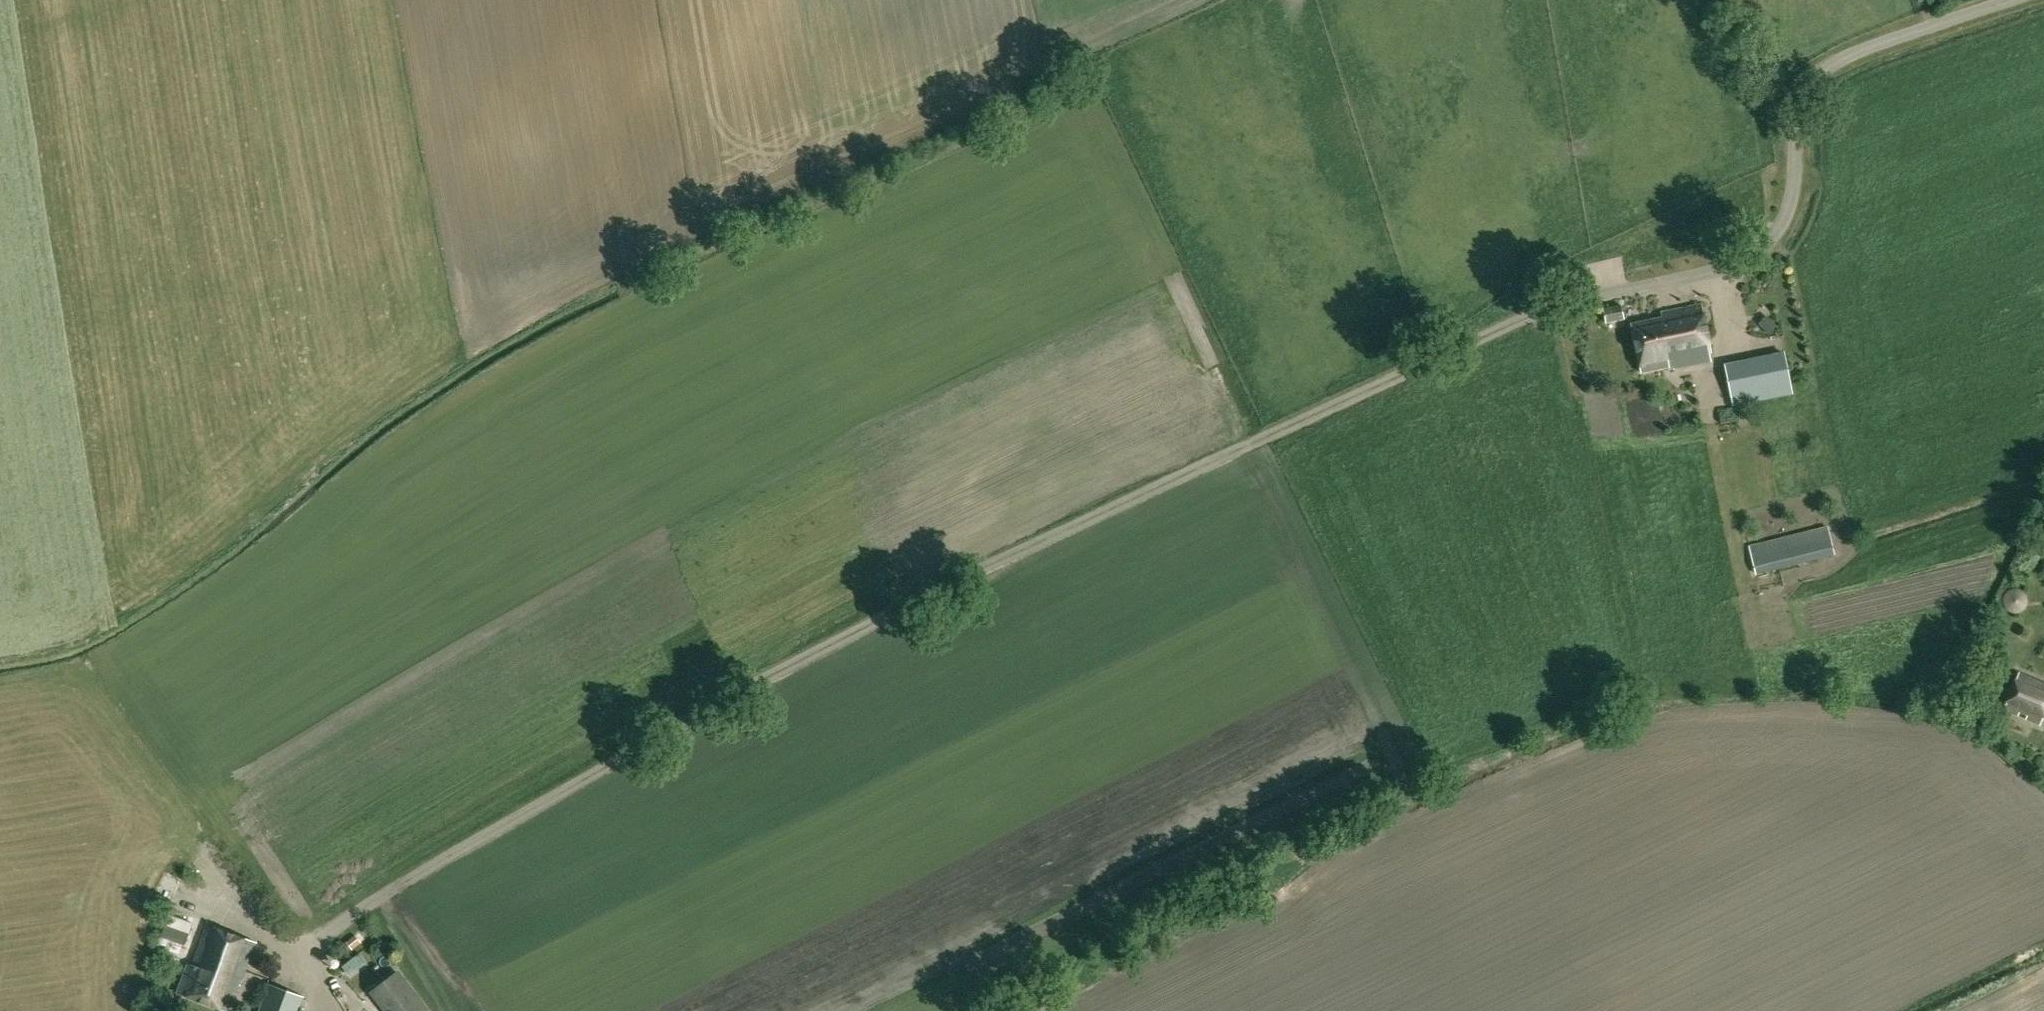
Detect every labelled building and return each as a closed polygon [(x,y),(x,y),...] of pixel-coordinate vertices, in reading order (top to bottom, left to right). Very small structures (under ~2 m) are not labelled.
[(1602,309),(1605,323),(1623,319),(1620,305),(1602,309)] [(1630,324),(1640,373),(1668,367),(1668,370),(1709,361),(1708,354),(1710,353),(1700,305),(1661,313),(1662,318),(1630,324)] [(1771,319),(1762,327),(1769,334),(1777,327),(1771,319)] [(1725,366),(1733,405),(1792,393),(1784,354),(1725,366)] [(1750,547),(1756,574),(1834,555),(1828,528),(1750,547)] [(2017,590),(2016,590),(2014,590),(2012,590),(2010,591),(2008,593),(2007,594),(2006,596),(2005,598),(2005,601),(2005,603),(2006,605),(2007,607),(2009,609),(2011,610),(2014,611),(2016,611),(2017,611),(2019,611),(2021,610),(2023,608),(2024,607),(2025,605),(2026,602),(2026,600),(2026,598),(2025,596),(2024,594),(2022,592),(2019,590),(2017,590)] [(2040,725),(2043,716),(2043,683),(2018,673),(2003,710),(2018,716),(2019,713),(2026,716),(2025,719),(2040,725)] [(224,1010),(229,1010),(239,985),(240,985),(256,942),(207,924),(191,965),(189,964),(177,993),(224,1010)] [(360,952),(342,965),(348,974),(366,960),(360,952)] [(387,1010),(426,1010),(427,1010),(398,972),(372,992),(387,1010)] [(306,996),(271,983),(260,1010),(300,1010),(306,996)]
